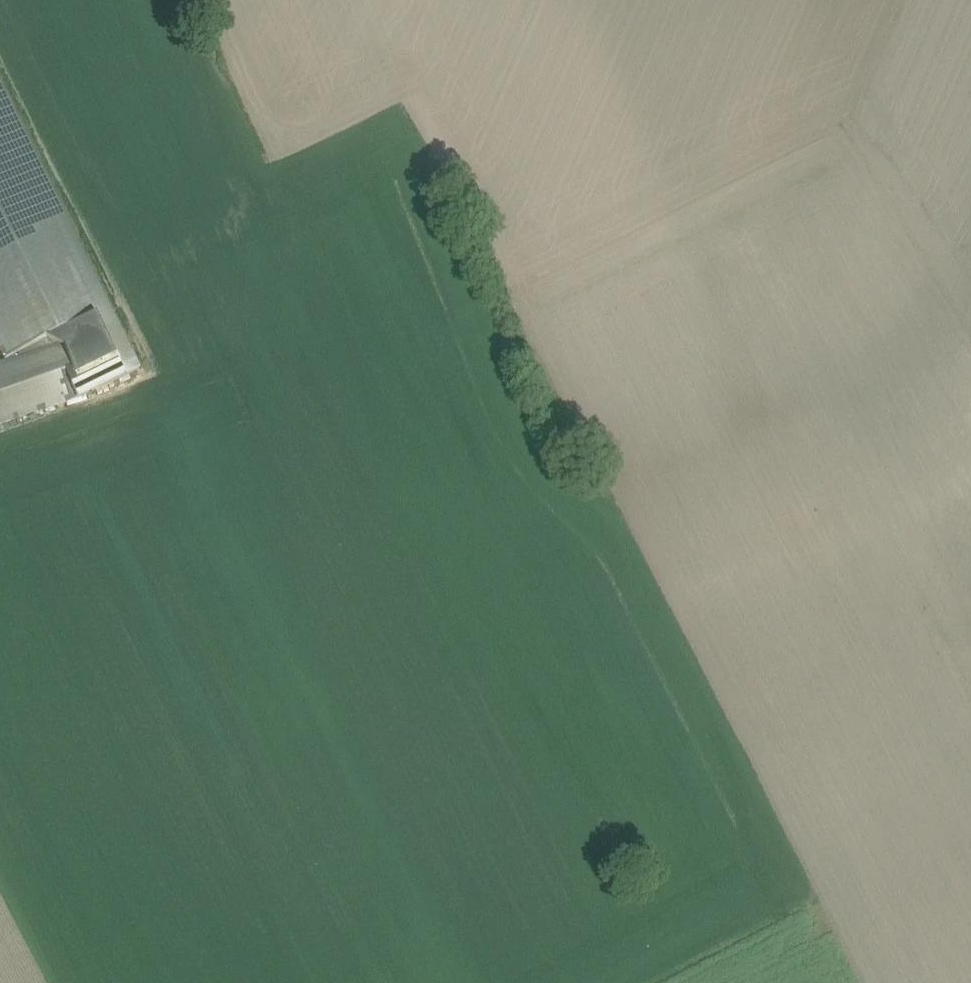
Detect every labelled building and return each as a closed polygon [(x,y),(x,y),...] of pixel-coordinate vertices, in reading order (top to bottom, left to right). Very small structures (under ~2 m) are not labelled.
[(6,358),(0,361),(0,423),(81,395),(139,364),(0,83),(0,345),(6,358)]
